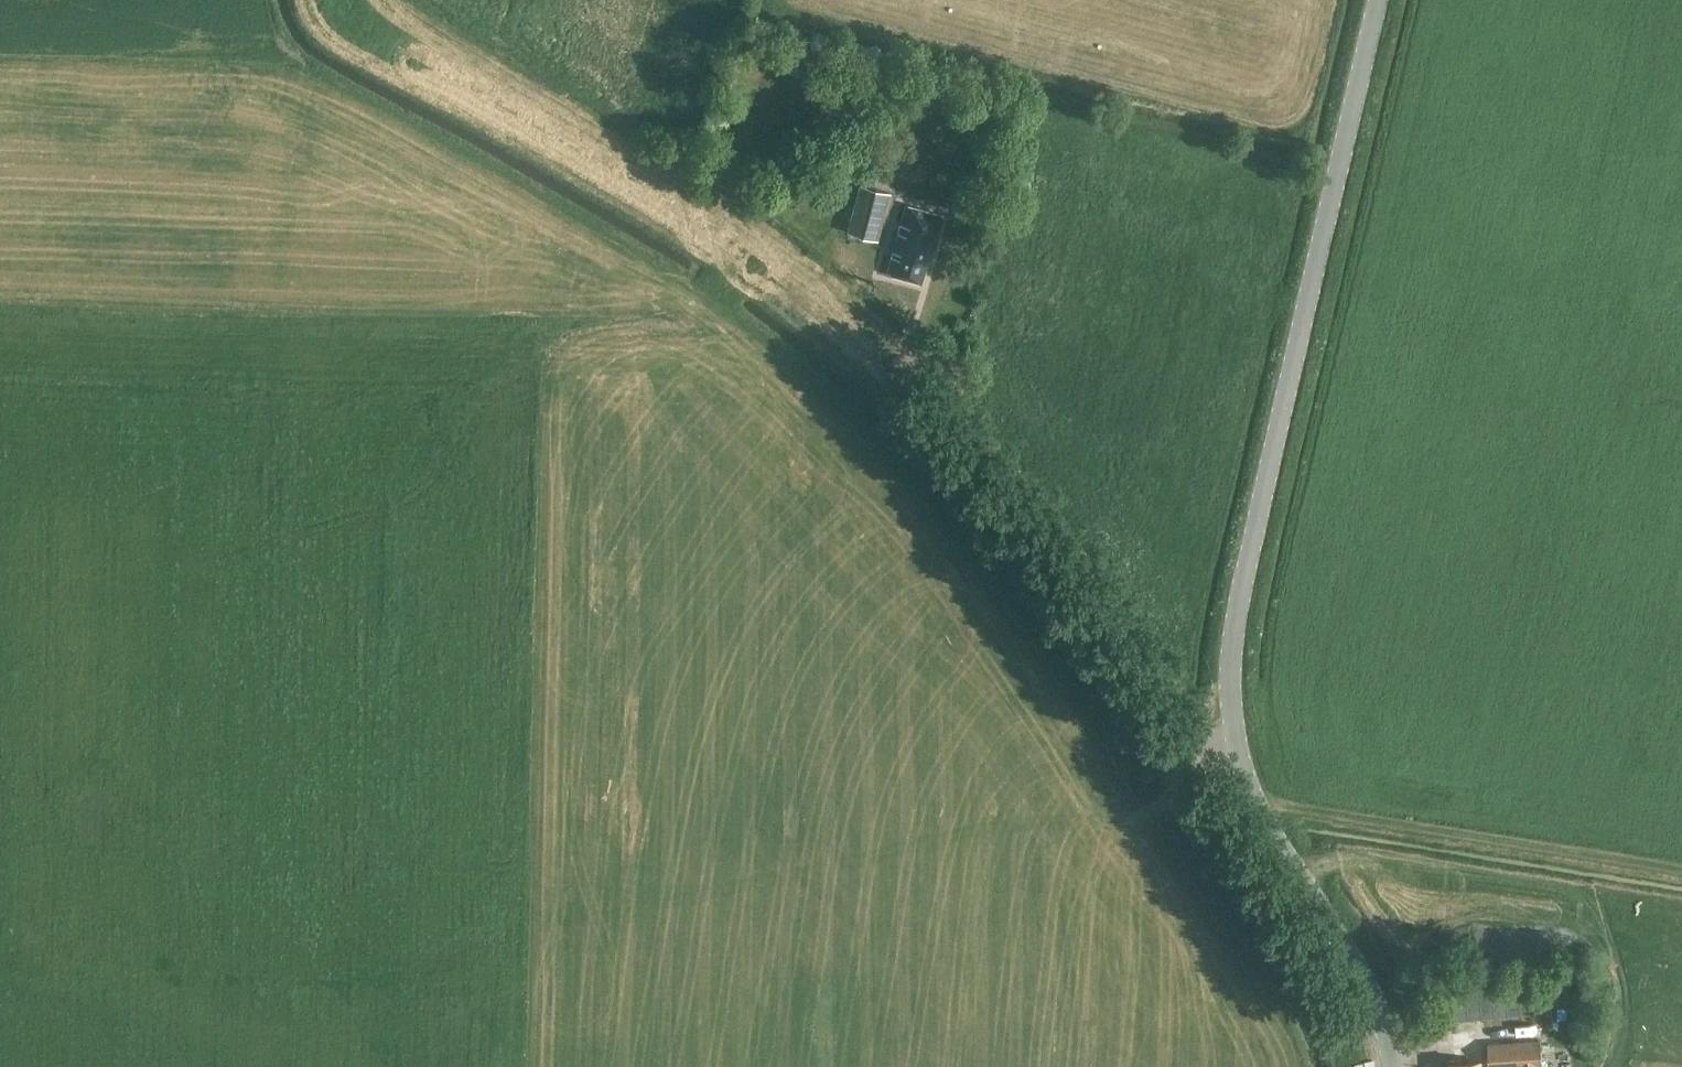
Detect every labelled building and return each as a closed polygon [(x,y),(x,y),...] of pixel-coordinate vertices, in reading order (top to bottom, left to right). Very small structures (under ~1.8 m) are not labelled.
[(868,138),(864,152),(881,157),(885,143),(868,138)] [(892,193),(860,184),(847,231),(879,240),(892,193)] [(943,216),(905,205),(890,264),(898,266),(896,275),(919,281),(925,258),(931,260),(943,216)] [(1450,985),(1449,999),(1472,999),(1472,986),(1450,985)] [(1541,1039),(1488,1043),(1490,1066),(1543,1066),(1541,1039)]
